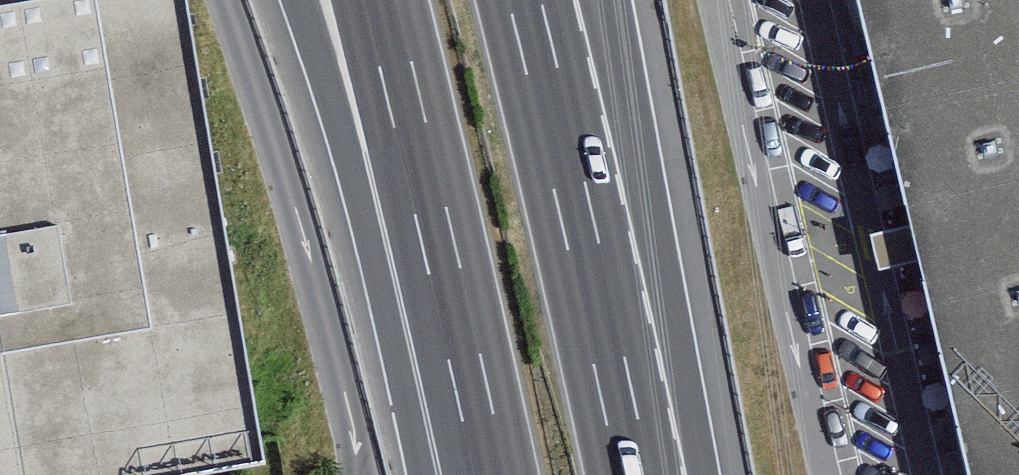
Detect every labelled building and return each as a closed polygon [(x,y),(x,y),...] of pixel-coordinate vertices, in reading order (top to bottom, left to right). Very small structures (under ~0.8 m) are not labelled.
[(265,467),(186,0),(0,0),(0,474),(217,474),(265,467)] [(962,474),(1018,474),(1018,0),(846,0),(962,474)]
